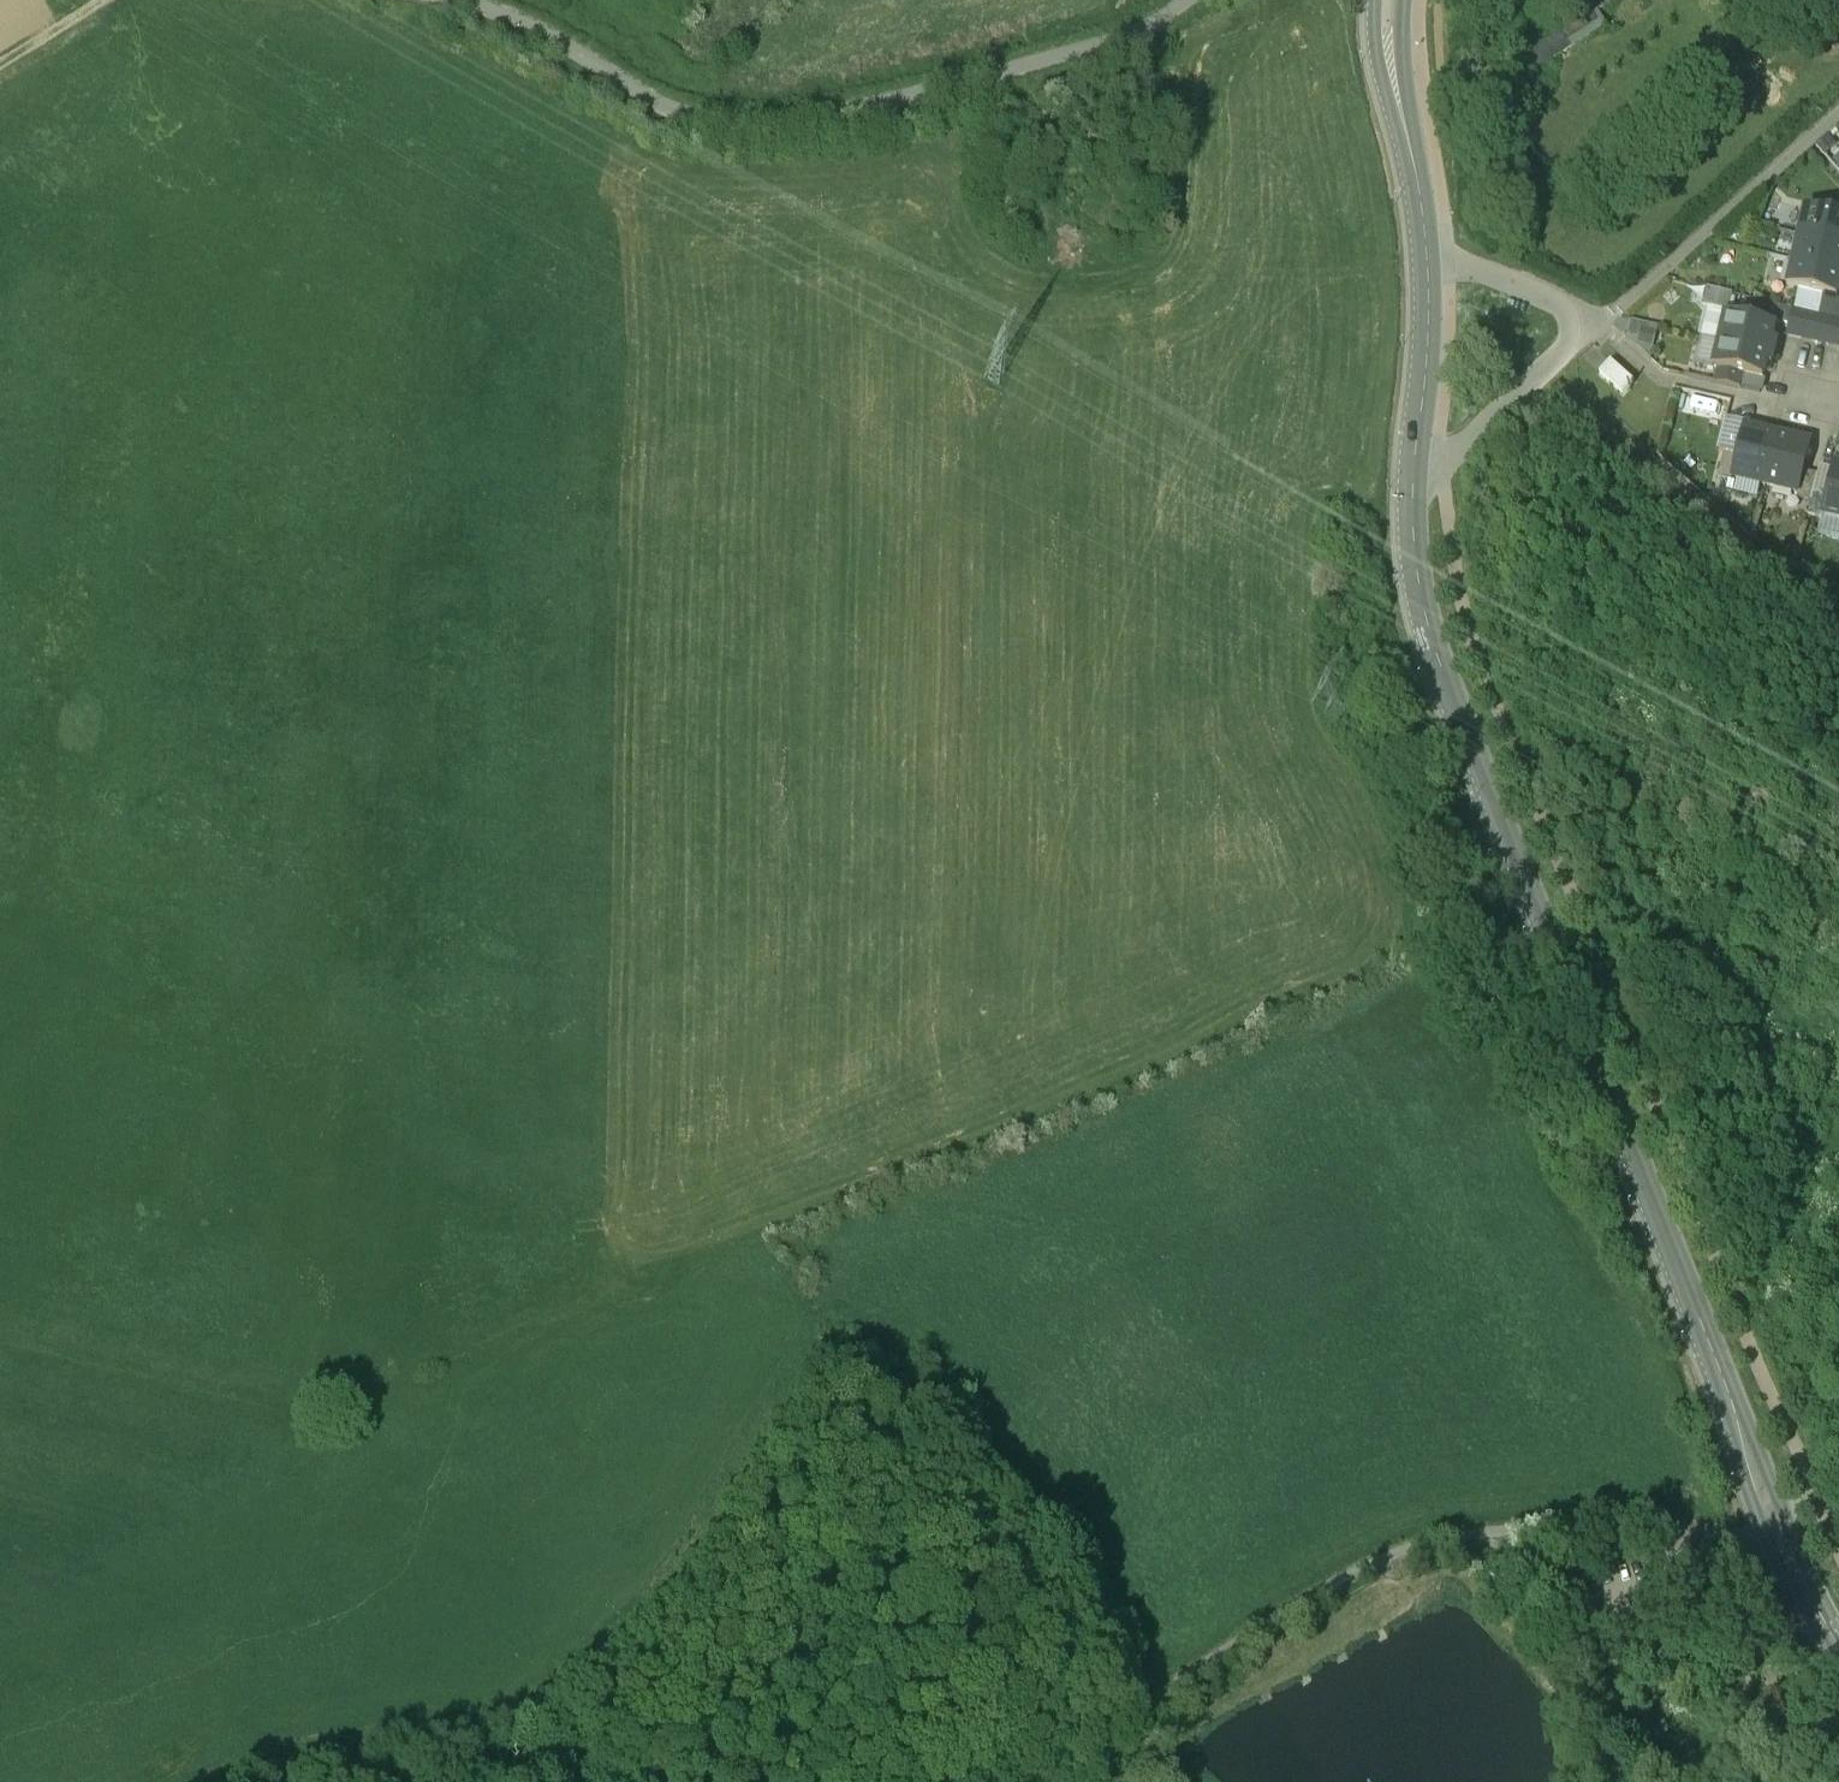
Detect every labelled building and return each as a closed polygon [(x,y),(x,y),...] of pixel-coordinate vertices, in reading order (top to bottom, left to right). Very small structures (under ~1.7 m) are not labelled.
[(1806,210),(1800,237),(1838,246),(1838,218),(1806,210)] [(1800,237),(1794,262),(1838,273),(1838,246),(1800,237)] [(1794,262),(1788,288),(1838,300),(1838,296),(1838,273),(1794,262)] [(1806,313),(1792,310),(1786,335),(1801,338),(1806,313)] [(1820,316),(1806,313),(1801,338),(1814,341),(1820,316)] [(1775,328),(1725,316),(1719,342),(1774,355),(1777,342),(1772,341),(1775,328)] [(1833,319),(1820,316),(1814,341),(1828,345),(1833,319)] [(1833,319),(1828,345),(1838,347),(1838,321),(1833,319)] [(1774,355),(1719,342),(1713,368),(1744,376),(1763,380),(1766,365),(1772,366),(1774,355)] [(1634,383),(1611,363),(1600,375),(1623,396),(1634,383)] [(1744,376),(1717,369),(1714,384),(1741,390),(1744,376)] [(1724,405),(1679,394),(1675,411),(1720,422),(1724,405)] [(1778,435),(1745,427),(1738,457),(1733,478),(1766,486),(1778,435)] [(1811,443),(1778,435),(1766,486),(1798,494),(1804,471),(1811,443)] [(1738,457),(1724,454),(1718,480),(1732,483),(1733,478),(1738,457)] [(1836,462),(1828,493),(1824,514),(1838,517),(1838,462),(1836,462)] [(1818,475),(1804,471),(1798,494),(1797,499),(1811,502),(1814,490),(1818,475)] [(1828,493),(1814,490),(1811,502),(1808,516),(1822,519),(1824,514),(1828,493)]
